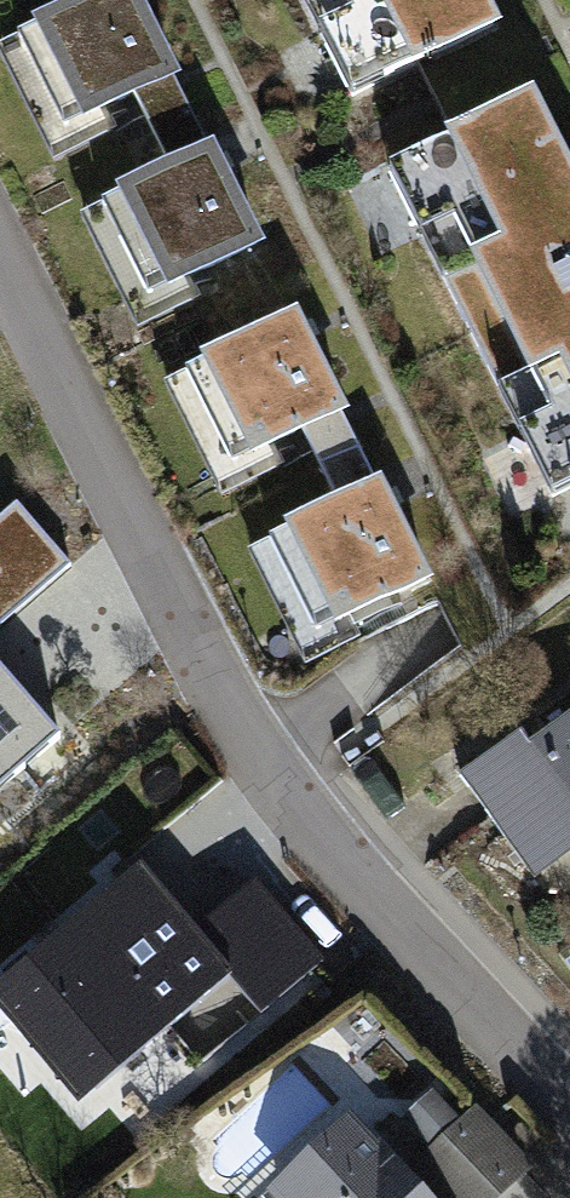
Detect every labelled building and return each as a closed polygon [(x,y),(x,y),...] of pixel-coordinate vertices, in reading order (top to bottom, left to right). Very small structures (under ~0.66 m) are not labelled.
[(64,129),(132,95),(151,133),(190,113),(133,0),(91,0),(18,37),(64,129)] [(351,94),(492,24),(480,0),(304,0),(351,94)] [(531,100),(389,171),(551,496),(569,486),(569,179),(531,100)] [(102,205),(148,296),(256,242),(190,113),(151,133),(170,170),(102,205)] [(95,142),(110,179),(159,160),(144,123),(95,142)] [(186,373),(232,464),(300,429),(320,468),(359,448),(293,319),(186,373)] [(270,540),(316,632),(424,578),(359,448),(320,468),(339,506),(270,540)] [(70,564),(16,502),(0,515),(0,625),(70,564)] [(59,736),(0,669),(0,787),(59,736)] [(526,866),(569,834),(569,715),(518,753),(508,741),(460,776),(526,866)] [(253,881),(194,930),(140,866),(0,983),(0,1013),(43,1063),(61,1048),(95,1088),(228,977),(259,1014),(321,962),(253,881)] [(471,1116),(419,1165),(450,1197),(491,1197),(522,1168),(471,1116)] [(349,1129),(280,1193),(285,1197),(415,1197),(349,1129)]
